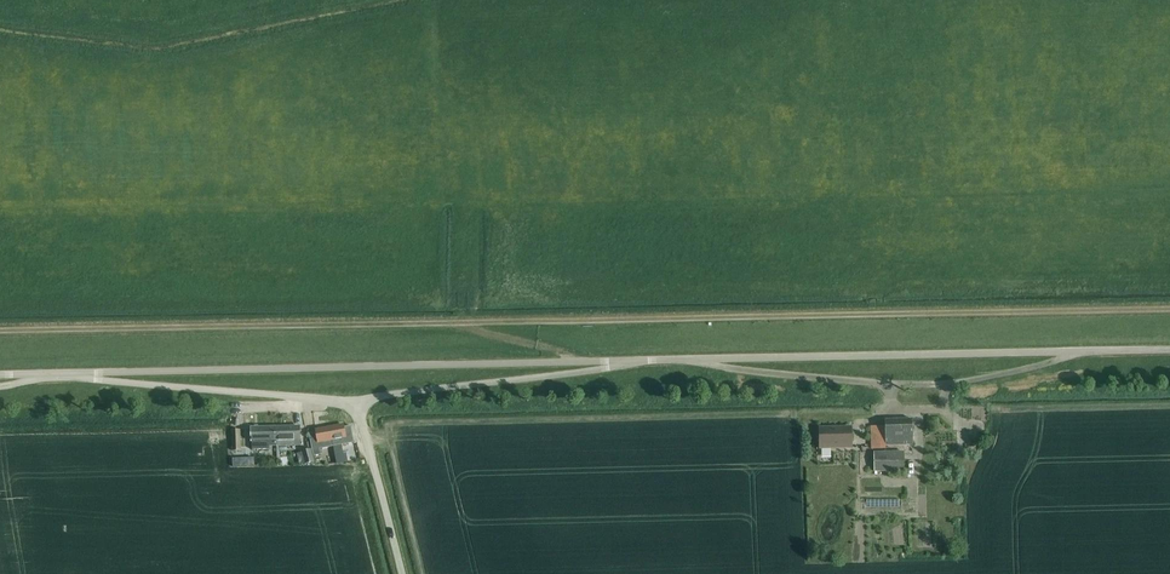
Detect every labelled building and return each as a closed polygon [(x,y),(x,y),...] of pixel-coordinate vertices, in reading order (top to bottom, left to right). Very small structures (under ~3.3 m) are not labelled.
[(913,435),(912,419),(885,420),(885,426),(872,426),(872,449),(886,449),(886,445),(912,445),(912,435),(913,435)] [(343,425),(329,427),(332,446),(354,442),(351,425),(343,427),(343,425)] [(276,446),(275,427),(251,428),(251,440),(252,440),(252,449),(269,449),(269,446),(276,446)] [(294,427),(275,427),(276,446),(300,445),(299,427),(294,427)] [(316,432),(309,433),(312,449),(313,455),(320,454),(319,448),(332,446),(329,427),(315,430),(316,432)] [(820,448),(851,447),(851,427),(819,428),(820,448)] [(232,451),(241,450),(240,430),(231,430),(232,451)] [(304,464),(314,461),(311,449),(301,452),(304,464)] [(874,472),(905,471),(904,451),(874,452),(874,472)]
